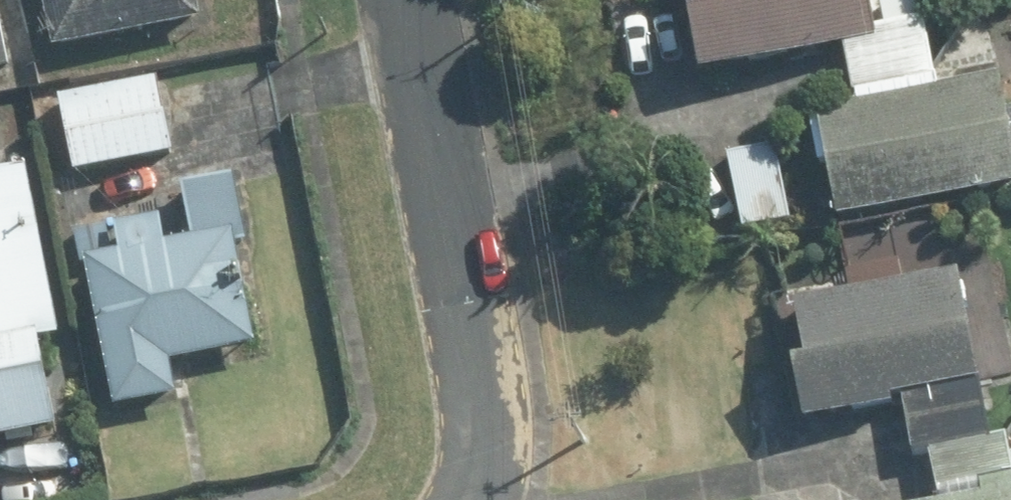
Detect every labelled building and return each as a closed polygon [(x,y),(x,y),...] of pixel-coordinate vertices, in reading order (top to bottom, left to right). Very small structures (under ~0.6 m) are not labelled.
[(23,59),(9,0),(0,0),(0,64),(23,59)] [(59,43),(212,19),(209,0),(52,0),(59,43)] [(717,3),(696,6),(706,65),(891,33),(885,0),(716,0),(717,3)] [(941,14),(892,23),(895,39),(860,45),(871,101),(830,108),(850,211),(1010,181),(1010,74),(955,85),(941,14)] [(170,76),(73,95),(87,167),(184,148),(170,76)] [(786,139),(737,149),(752,225),(801,216),(786,139)] [(42,166),(0,175),(0,438),(78,422),(61,337),(77,334),(42,166)] [(101,228),(126,402),(187,393),(182,353),(267,341),(243,174),(198,180),(206,232),(176,237),(173,218),(101,228)] [(795,299),(818,412),(904,395),(915,450),(994,434),(961,266),(795,299)] [(936,450),(947,499),(1010,499),(1010,447),(1008,434),(936,450)]
